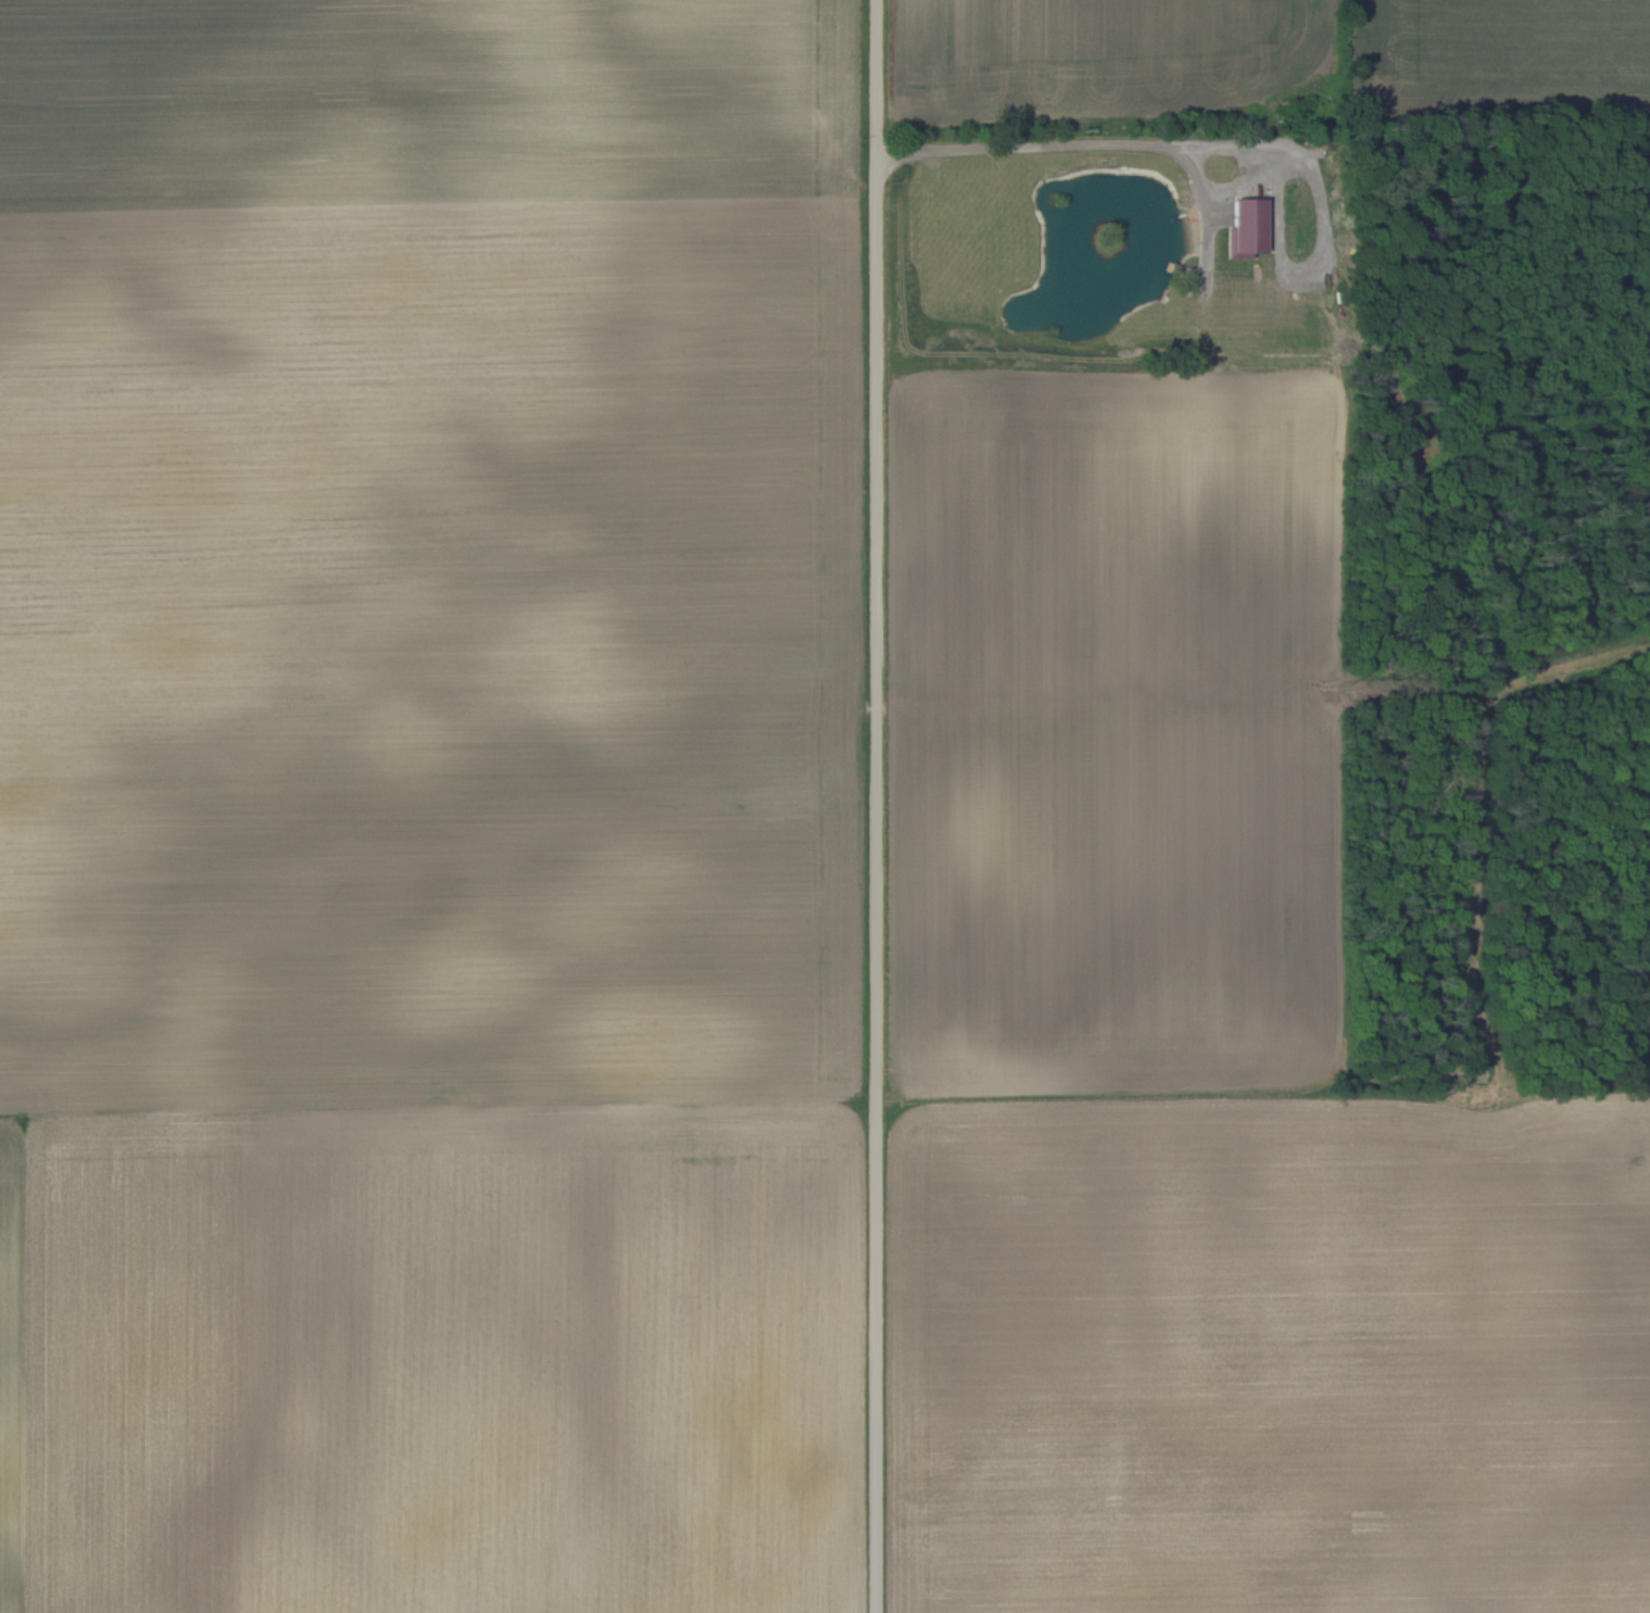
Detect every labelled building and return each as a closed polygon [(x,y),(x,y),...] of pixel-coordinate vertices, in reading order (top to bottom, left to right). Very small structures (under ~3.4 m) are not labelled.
[(1228,199),(1228,258),(1251,258),(1251,253),(1266,253),(1265,209),(1279,209),(1279,199),(1228,199)]
